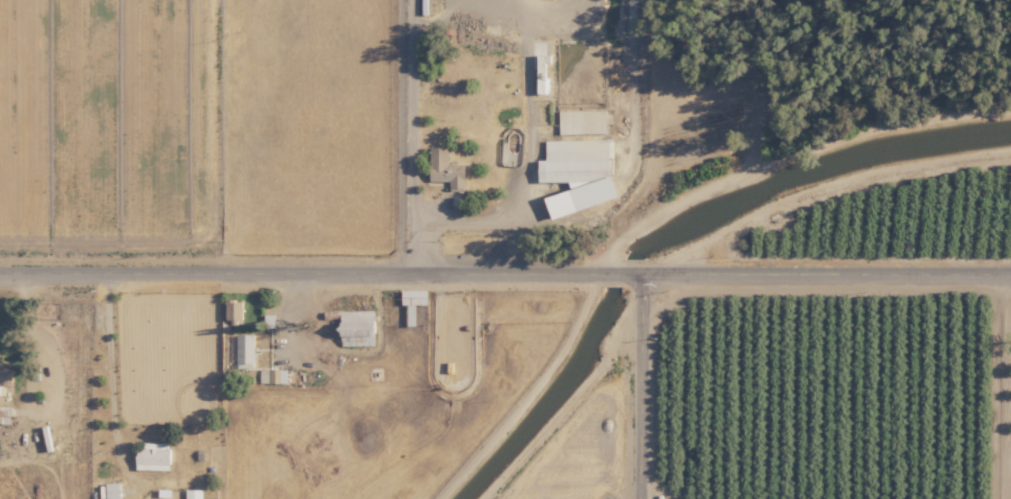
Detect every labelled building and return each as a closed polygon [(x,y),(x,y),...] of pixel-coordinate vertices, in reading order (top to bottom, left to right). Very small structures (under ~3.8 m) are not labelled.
[(545,140),(546,159),(538,160),(539,182),(569,181),(569,193),(549,193),(549,208),(613,207),(611,139),(545,140)] [(429,147),(431,181),(441,181),(442,190),(467,189),(466,163),(449,164),(448,146),(429,147)] [(427,304),(427,290),(412,289),(411,303),(427,304)] [(242,320),(242,299),(225,299),(225,319),(242,320)] [(342,345),(375,345),(374,310),(341,310),(342,345)] [(254,368),(255,334),(237,333),(236,367),(254,368)] [(170,442),(138,442),(138,470),(170,470),(170,442)] [(106,482),(106,498),(120,498),(119,482),(106,482)] [(186,489),(186,498),(202,498),(203,489),(186,489)]
